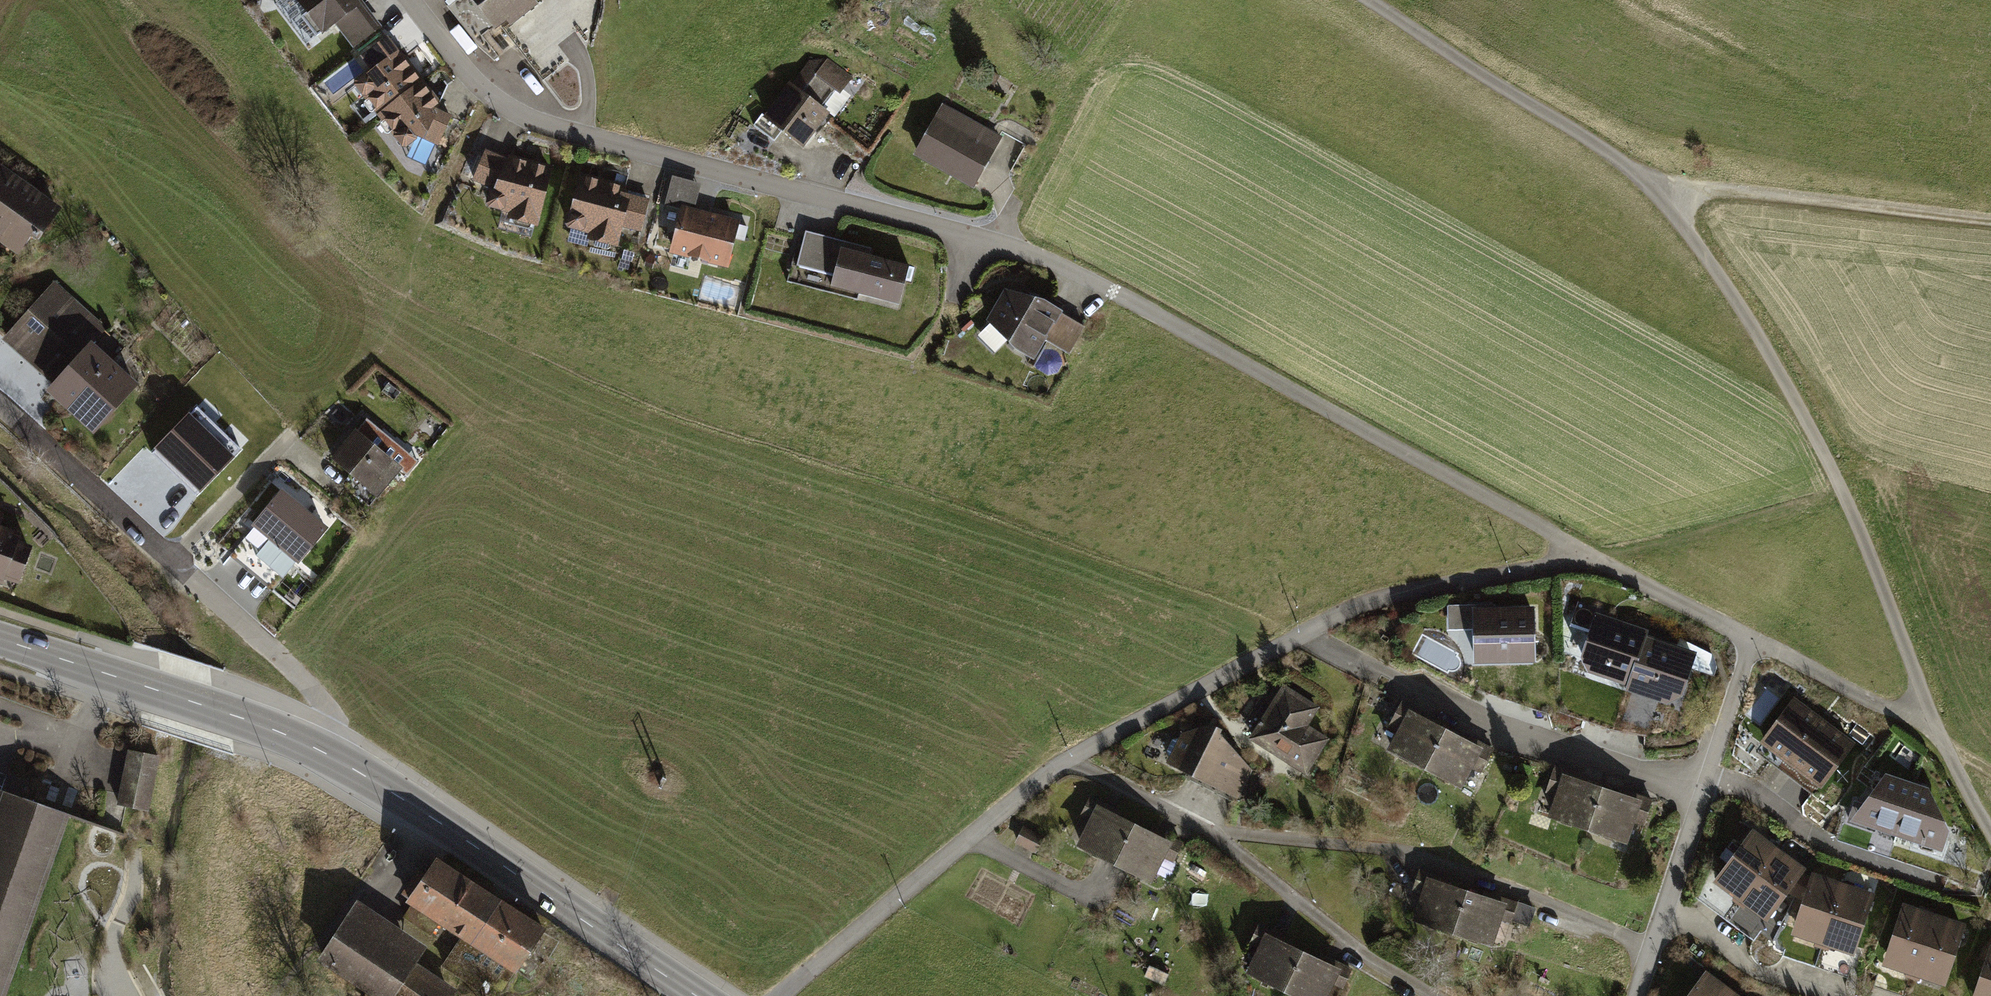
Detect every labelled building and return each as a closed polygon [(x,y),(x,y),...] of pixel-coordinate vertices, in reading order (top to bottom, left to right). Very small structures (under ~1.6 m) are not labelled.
[(361,0),(296,0),(321,35),(334,25),(351,48),(380,27),(361,0)] [(493,37),(534,5),(530,0),(465,0),(493,37)] [(349,84),(371,115),(420,80),(384,37),(357,56),(366,69),(349,84)] [(840,96),(803,66),(760,118),(796,148),(840,96)] [(435,101),(420,80),(371,115),(401,150),(417,141),(435,147),(449,115),(435,110),(435,101)] [(999,136),(939,103),(909,157),(969,191),(999,136)] [(503,160),(481,150),(467,182),(489,191),(481,209),(500,214),(499,219),(535,228),(549,166),(504,154),(503,160)] [(0,165),(0,248),(13,258),(28,237),(37,244),(62,210),(0,165)] [(605,179),(575,172),(561,228),(585,234),(583,241),(614,248),(618,228),(639,233),(647,198),(621,192),(625,174),(607,170),(605,179)] [(678,206),(691,210),(698,184),(668,176),(660,206),(676,210),(678,206)] [(678,206),(676,210),(665,255),(725,270),(737,221),(691,210),(678,206)] [(868,250),(803,233),(790,285),(854,301),(855,297),(896,307),(907,267),(866,257),(868,250)] [(50,281),(0,338),(0,343),(50,386),(89,343),(103,327),(50,281)] [(1044,302),(1002,291),(983,322),(1007,350),(1032,363),(1045,343),(1067,354),(1081,329),(1044,302)] [(136,385),(89,343),(50,386),(44,394),(91,435),(136,385)] [(236,455),(190,412),(157,447),(203,490),(236,455)] [(397,468),(350,431),(324,463),(371,501),(397,468)] [(328,528),(280,489),(249,527),(297,566),(328,528)] [(1,588),(2,582),(17,586),(29,547),(17,543),(19,535),(0,528),(0,588),(1,588)] [(1449,630),(1473,630),(1472,610),(1495,609),(1495,605),(1448,607),(1449,630)] [(1495,609),(1472,610),(1473,630),(1474,665),(1537,663),(1535,607),(1495,609)] [(1578,671),(1625,688),(1644,633),(1597,617),(1578,671)] [(1690,649),(1644,633),(1625,688),(1671,704),(1690,649)] [(1317,708),(1279,684),(1243,742),(1300,778),(1325,739),(1305,726),(1317,708)] [(1853,742),(1791,697),(1757,744),(1819,789),(1853,742)] [(1384,728),(1392,732),(1403,711),(1426,724),(1430,718),(1399,701),(1384,728)] [(1380,752),(1420,773),(1441,732),(1426,724),(1403,711),(1392,732),(1380,752)] [(1205,727),(1175,736),(1161,765),(1234,801),(1249,771),(1227,749),(1230,740),(1205,727)] [(1455,739),(1441,732),(1420,773),(1458,791),(1468,770),(1478,750),(1455,739)] [(1458,734),(1455,739),(1478,750),(1468,770),(1475,773),(1487,748),(1458,734)] [(162,758),(130,751),(118,806),(150,813),(162,758)] [(1540,794),(1551,798),(1558,776),(1581,783),(1583,778),(1549,767),(1540,794)] [(1847,824),(1891,838),(1907,783),(1881,775),(1847,824)] [(1542,821),(1584,835),(1599,790),(1581,783),(1558,776),(1551,798),(1542,821)] [(1923,789),(1907,783),(1891,838),(1940,854),(1946,834),(1923,789)] [(1615,788),(1613,795),(1639,803),(1632,825),(1641,827),(1650,799),(1615,788)] [(2,790),(0,797),(0,995),(6,995),(74,815),(2,790)] [(1613,795),(1599,790),(1584,835),(1624,847),(1632,825),(1639,803),(1613,795)] [(1074,818),(1083,822),(1089,808),(1114,820),(1118,812),(1085,796),(1074,818)] [(1069,851),(1108,870),(1128,827),(1114,820),(1089,808),(1083,822),(1069,851)] [(1010,843),(1029,853),(1038,836),(1019,826),(1010,843)] [(1144,834),(1128,827),(1108,870),(1146,887),(1158,860),(1166,844),(1144,834)] [(1147,828),(1144,834),(1166,844),(1158,860),(1168,865),(1179,843),(1147,828)] [(1730,901),(1737,906),(1775,850),(1748,831),(1710,886),(1730,901)] [(1802,870),(1775,850),(1737,906),(1764,924),(1802,870)] [(544,933),(434,861),(403,909),(405,911),(432,928),(453,942),(507,977),(512,981),(544,933)] [(1402,908),(1411,911),(1423,879),(1447,888),(1449,881),(1416,869),(1402,908)] [(1789,939),(1821,949),(1841,885),(1809,875),(1789,939)] [(1407,925),(1449,939),(1463,893),(1447,888),(1423,879),(1411,911),(1407,925)] [(1871,894),(1841,885),(1821,949),(1851,958),(1871,894)] [(1480,892),(1478,898),(1502,906),(1491,943),(1499,946),(1513,903),(1480,892)] [(1478,898),(1463,893),(1449,939),(1488,951),(1491,943),(1502,906),(1478,898)] [(1737,906),(1730,901),(1719,917),(1759,948),(1769,927),(1764,924),(1737,906)] [(352,902),(311,964),(358,995),(390,995),(396,988),(411,964),(422,949),(352,902)] [(1879,968),(1910,979),(1931,914),(1900,905),(1879,968)] [(432,928),(405,911),(399,919),(426,937),(432,928)] [(1962,925),(1931,914),(1910,979),(1942,989),(1962,925)] [(1243,946),(1253,950),(1260,935),(1283,946),(1286,940),(1254,924),(1243,946)] [(1277,995),(1281,995),(1299,954),(1283,946),(1260,935),(1253,950),(1238,979),(1277,995)] [(507,977),(453,942),(436,969),(474,993),(480,984),(496,993),(507,977)] [(1988,946),(1972,995),(1990,995),(1990,947),(1988,946)] [(1299,954),(1281,995),(1325,995),(1329,986),(1336,971),(1312,960),(1299,954)] [(1315,954),(1312,960),(1336,971),(1329,986),(1337,990),(1347,968),(1315,954)] [(396,988),(409,995),(452,995),(455,992),(411,964),(396,988)] [(1725,989),(1700,973),(1685,995),(1720,995),(1725,989)]
